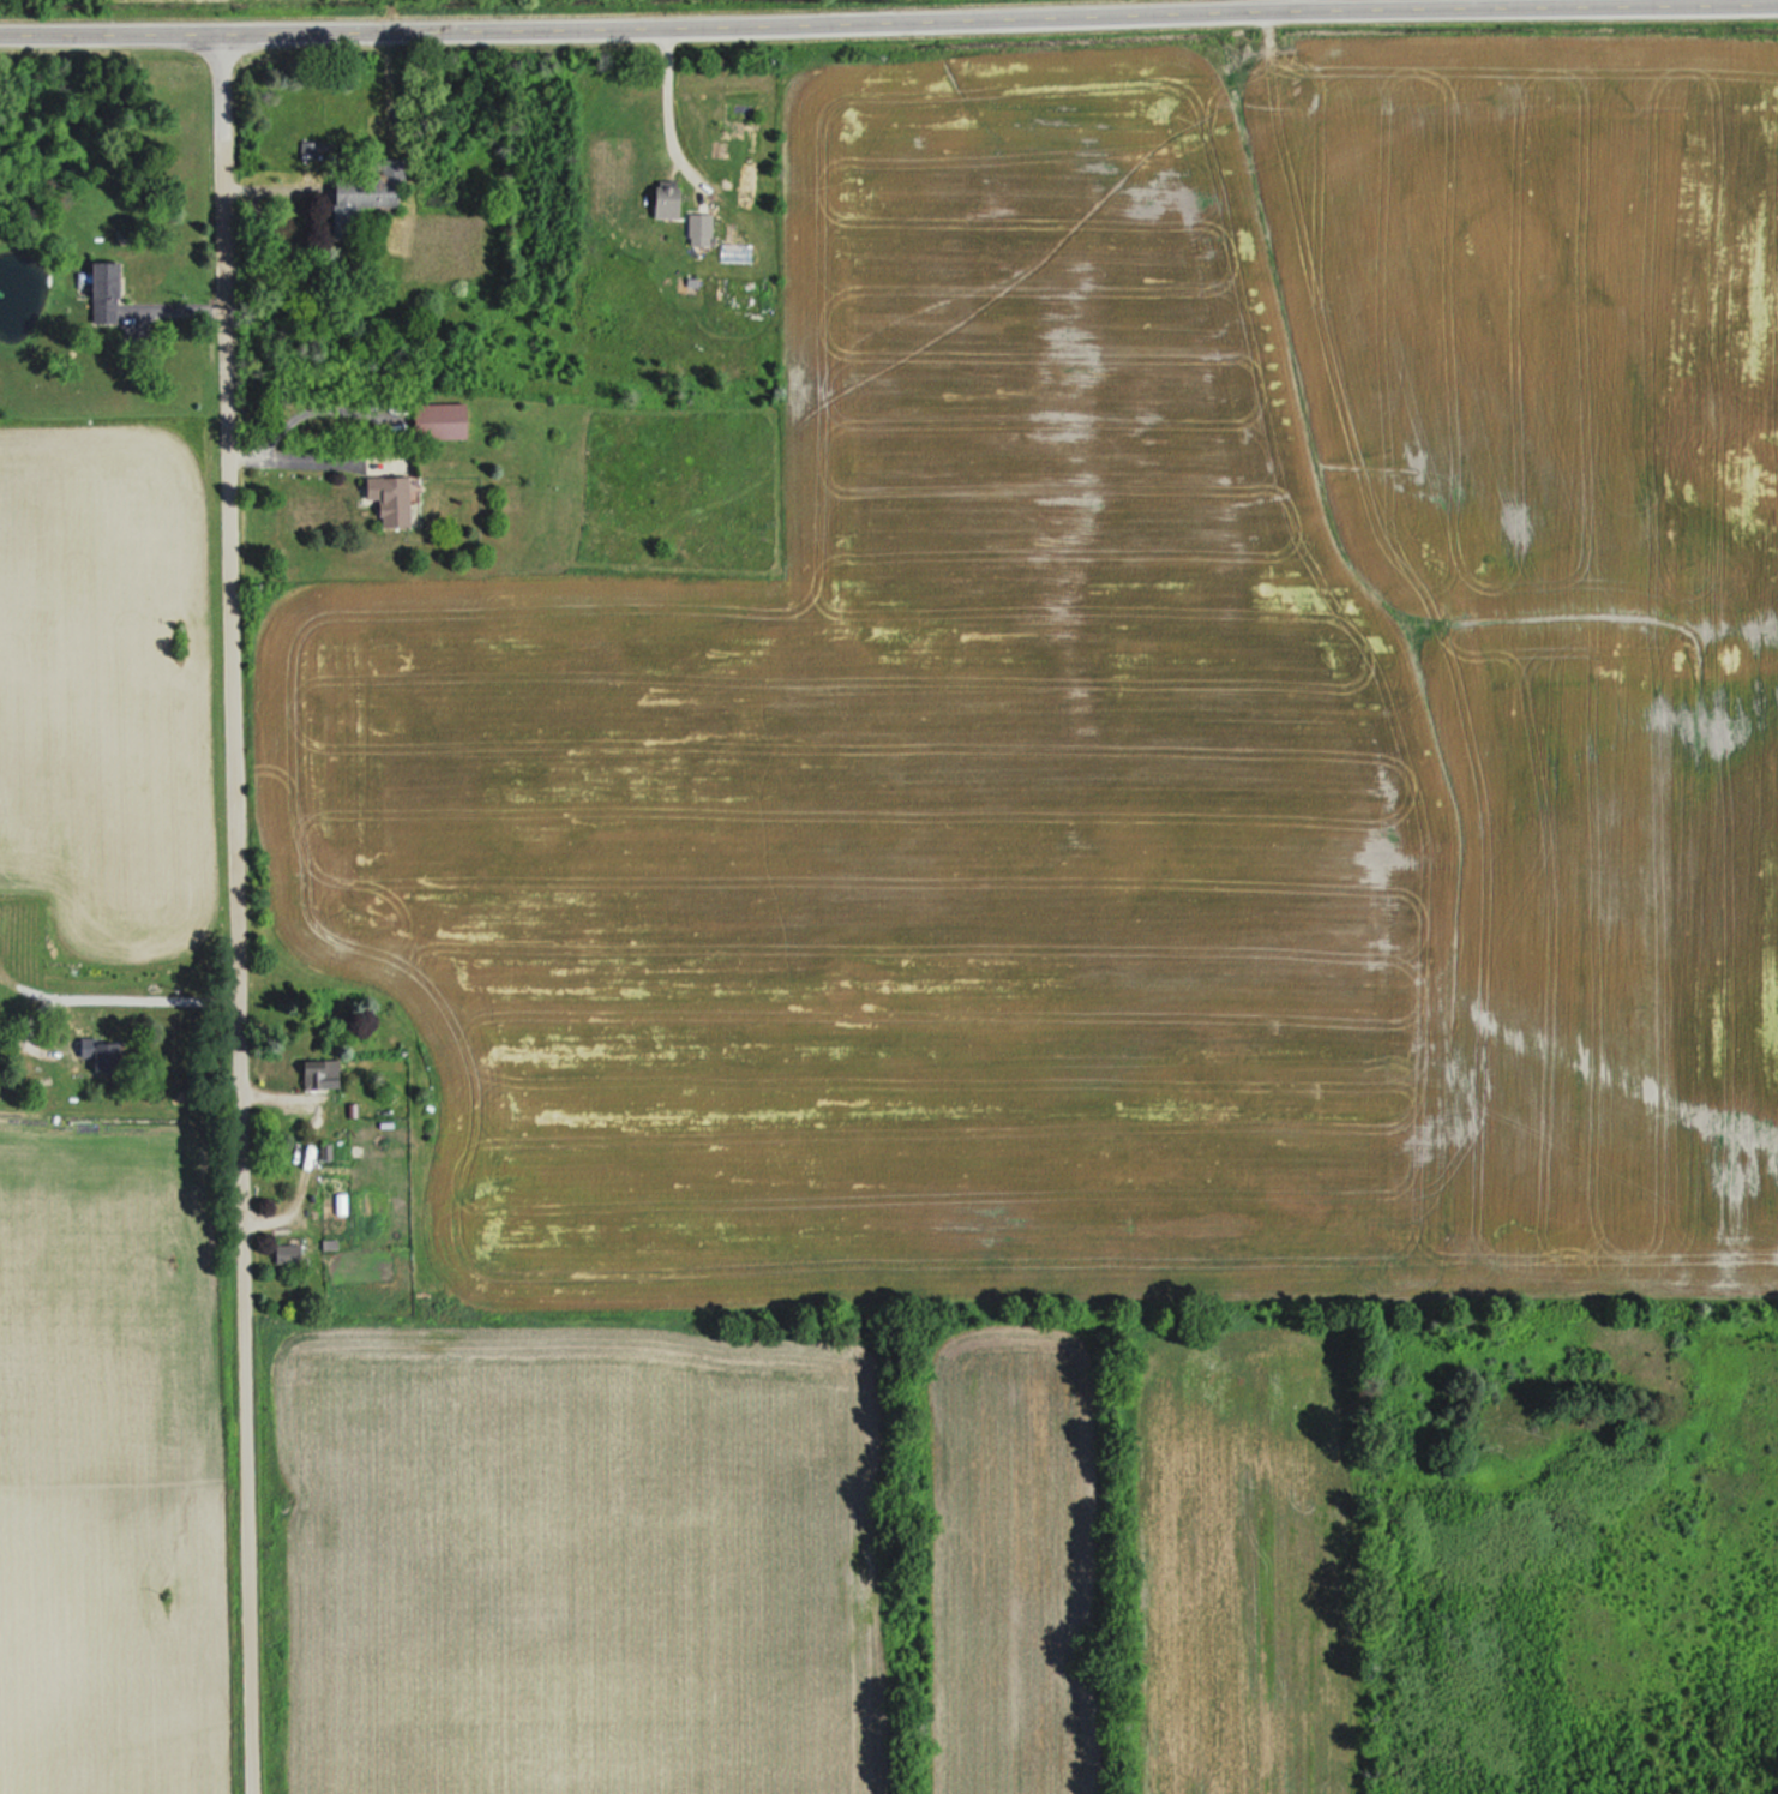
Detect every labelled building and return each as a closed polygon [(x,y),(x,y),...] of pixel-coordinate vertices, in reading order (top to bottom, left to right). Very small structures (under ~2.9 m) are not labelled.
[(363,206),(402,206),(402,177),(336,177),(336,224),(362,225),(363,206)] [(471,438),(471,403),(416,403),(417,439),(471,438)] [(382,500),(382,526),(414,526),(413,475),(368,475),(368,500),(382,500)] [(341,1088),(341,1060),(306,1060),(306,1088),(341,1088)]
